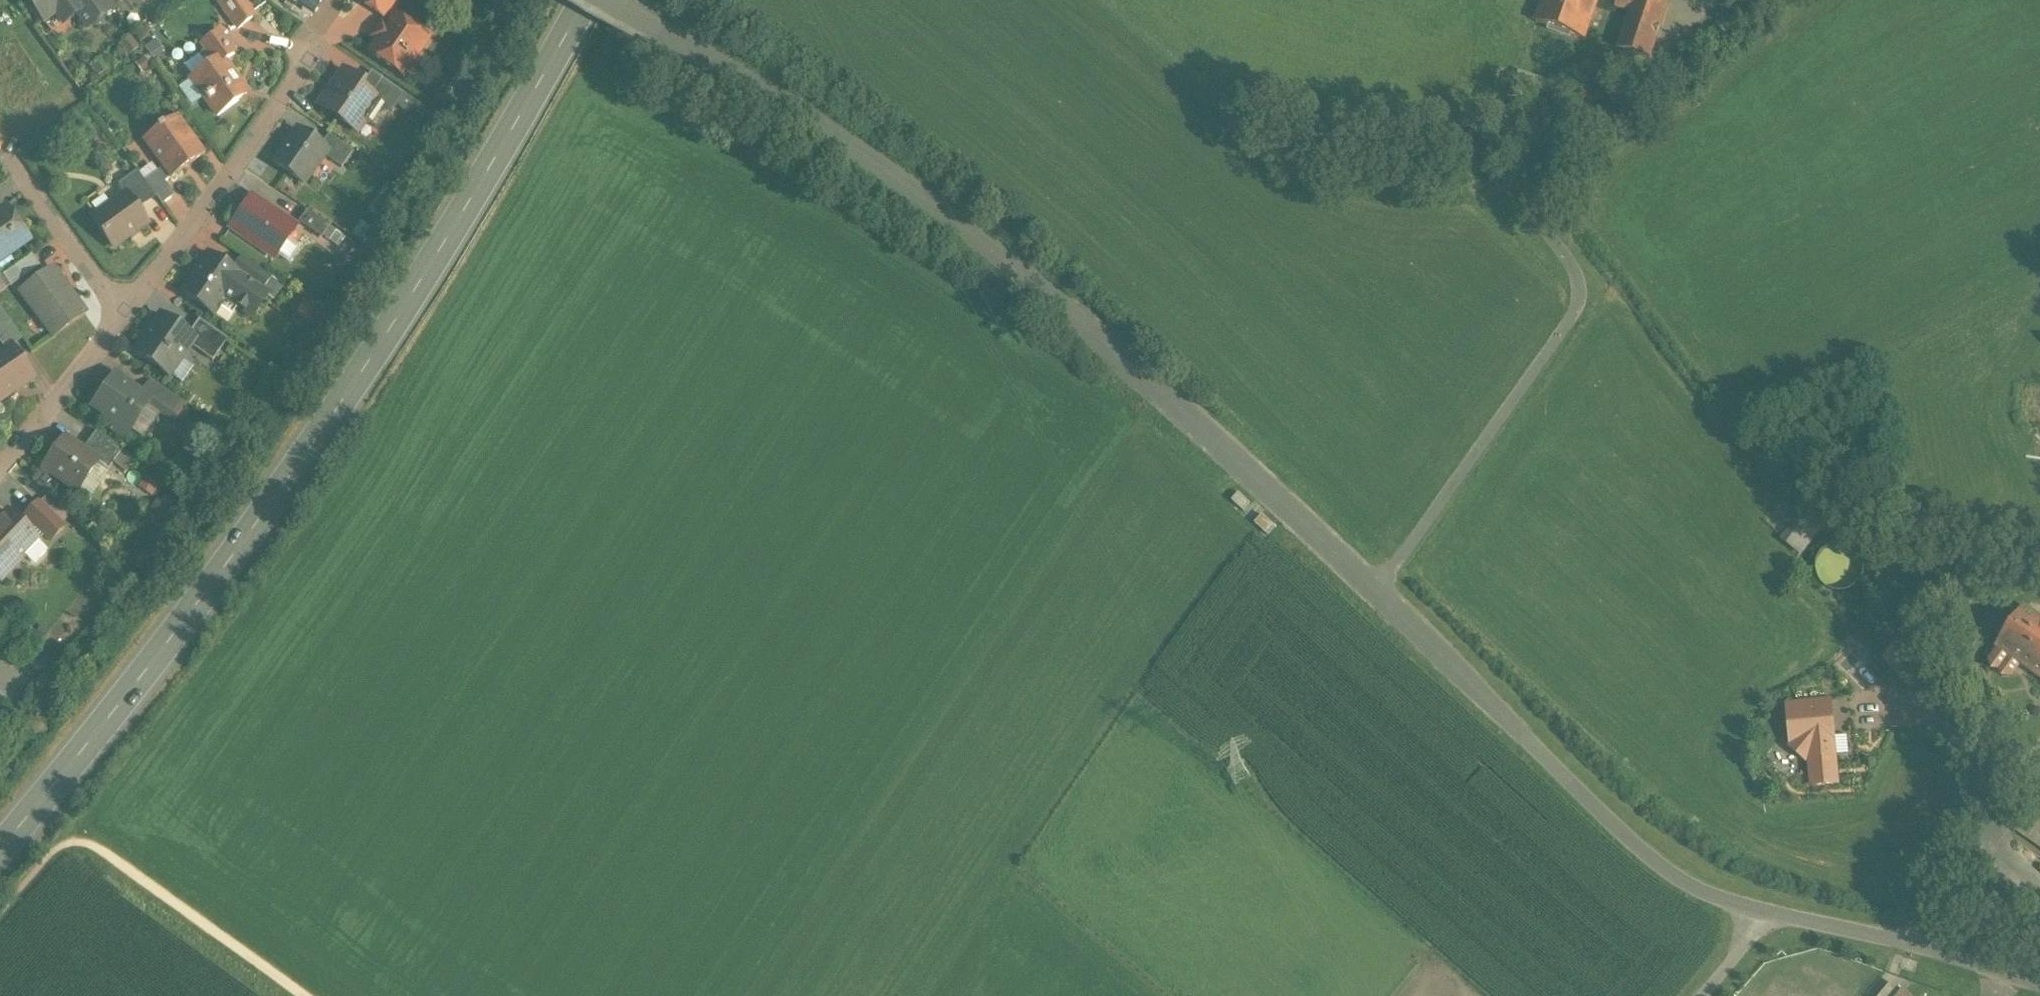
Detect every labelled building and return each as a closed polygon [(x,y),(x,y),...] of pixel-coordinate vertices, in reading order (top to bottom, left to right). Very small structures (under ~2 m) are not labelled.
[(44,22),(61,9),(69,21),(83,11),(84,10),(77,0),(29,0),(44,22)] [(84,10),(83,11),(93,25),(115,9),(109,0),(77,0),(84,10)] [(218,1),(238,29),(255,17),(242,0),(220,0),(218,1)] [(314,11),(321,0),(298,0),(314,11)] [(361,4),(385,21),(400,0),(364,0),(361,4)] [(1543,4),(1537,22),(1585,39),(1599,0),(1545,0),(1543,4)] [(1660,0),(1618,0),(1616,8),(1626,11),(1625,15),(1629,16),(1617,49),(1650,60),(1670,3),(1660,0)] [(427,39),(395,17),(386,30),(382,27),(375,38),(379,41),(370,53),(397,72),(408,57),(413,60),(427,39)] [(215,62),(207,68),(199,56),(184,66),(193,78),(191,79),(218,116),(248,94),(224,62),(234,54),(219,33),(203,45),(215,62)] [(373,91),(347,73),(332,94),(327,90),(318,102),(338,117),(337,119),(355,131),(363,120),(376,101),(377,100),(370,95),(373,91)] [(404,95),(382,79),(373,91),(370,95),(377,100),(376,101),(391,112),(392,112),(397,106),(404,95)] [(416,103),(404,95),(397,106),(408,114),(416,103)] [(391,112),(376,101),(363,120),(378,130),(391,112)] [(178,116),(143,142),(170,180),(205,154),(178,116)] [(320,146),(298,130),(274,163),(304,184),(324,156),(327,151),(320,146)] [(353,152),(329,135),(320,146),(327,151),(324,156),(342,169),(353,152)] [(144,181),(137,171),(117,185),(125,196),(126,195),(137,211),(156,197),(144,181)] [(175,196),(157,172),(144,181),(156,197),(162,205),(175,196)] [(125,196),(93,219),(114,248),(147,224),(137,211),(126,195),(125,196)] [(297,227),(252,196),(230,228),(275,259),(297,227)] [(0,216),(0,260),(29,240),(20,228),(21,226),(16,219),(14,219),(8,210),(0,216)] [(330,227),(307,211),(299,223),(322,239),(330,227)] [(32,255),(3,276),(11,288),(41,267),(32,255)] [(208,255),(182,293),(213,314),(214,314),(210,311),(220,297),(223,300),(236,282),(240,276),(236,274),(208,255)] [(272,279),(245,260),(236,274),(240,276),(236,282),(258,298),(262,292),(272,279)] [(85,314),(53,270),(22,292),(54,336),(85,314)] [(258,298),(236,282),(223,300),(220,297),(210,311),(214,314),(213,314),(216,316),(227,323),(237,309),(229,303),(230,303),(233,302),(253,316),(267,296),(262,292),(258,298)] [(3,348),(9,344),(20,336),(0,308),(0,343),(3,348)] [(189,335),(161,316),(136,353),(168,376),(190,346),(194,339),(189,335)] [(228,340),(199,320),(189,335),(194,339),(190,346),(213,362),(228,340)] [(0,356),(0,401),(33,378),(9,344),(3,348),(6,352),(0,356)] [(142,396),(115,378),(116,376),(115,376),(93,407),(94,408),(95,407),(116,421),(111,428),(125,438),(149,403),(169,416),(181,399),(153,380),(142,396)] [(122,451),(96,432),(83,451),(99,462),(98,463),(108,470),(122,451)] [(83,451),(64,438),(44,468),(78,492),(98,463),(99,462),(83,451)] [(65,527),(39,502),(25,517),(51,542),(65,527)] [(0,521),(0,580),(27,552),(21,546),(32,535),(9,512),(0,521)] [(1862,577),(1864,568),(1862,559),(1856,551),(1848,546),(1839,545),(1830,547),(1822,552),(1817,560),(1816,569),(1818,578),(1823,586),(1831,591),(1840,593),(1849,590),(1857,585),(1862,577)] [(2024,608),(1996,647),(2039,679),(2039,620),(2024,608)] [(1927,669),(1903,643),(1885,659),(1909,686),(1927,669)] [(1830,704),(1810,705),(1811,717),(1831,715),(1830,704)] [(1831,715),(1811,717),(1810,705),(1787,708),(1791,749),(1804,760),(1809,759),(1811,786),(1837,784),(1835,762),(1833,763),(1832,757),(1835,757),(1831,715)] [(2027,804),(2012,827),(2039,847),(2039,813),(2027,804)]
